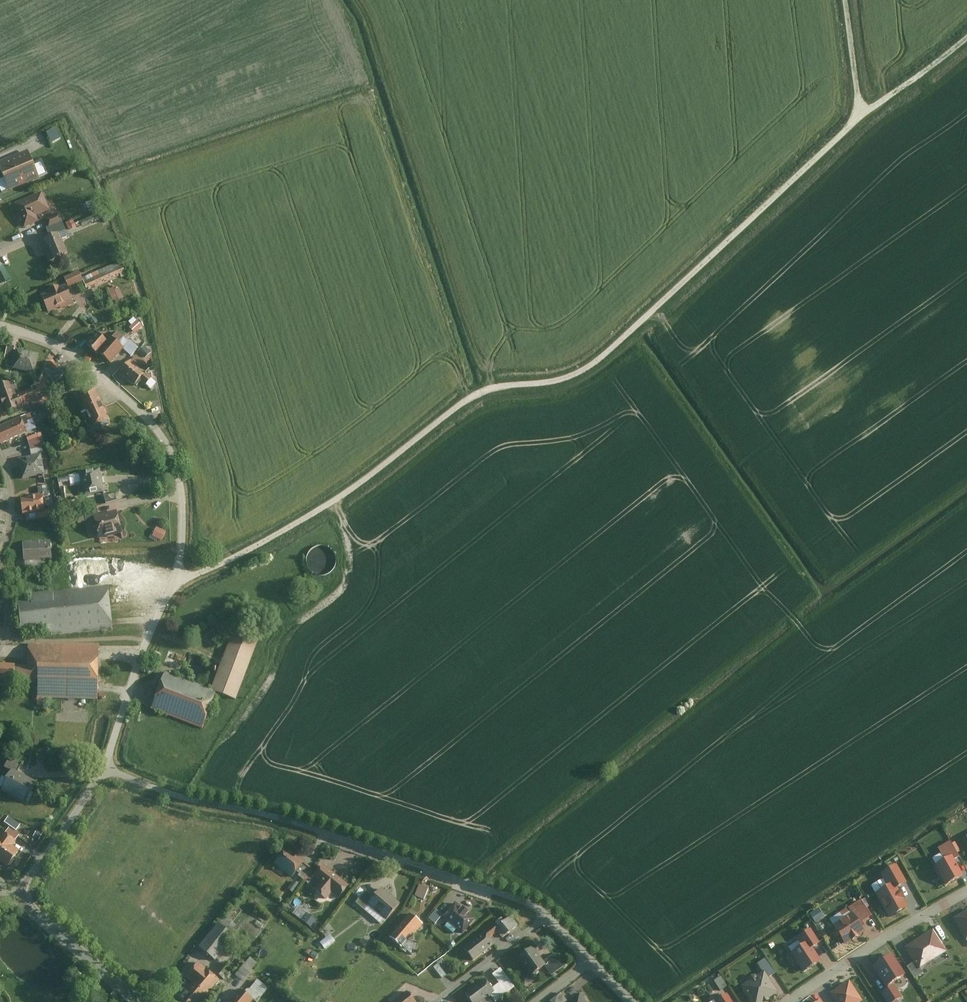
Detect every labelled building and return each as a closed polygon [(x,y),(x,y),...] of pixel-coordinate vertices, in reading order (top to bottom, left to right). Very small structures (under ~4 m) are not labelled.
[(54,142),(62,137),(56,127),(48,131),(54,142)] [(0,160),(0,166),(8,189),(40,178),(30,149),(0,160)] [(50,211),(42,192),(14,204),(24,228),(39,222),(37,216),(50,211)] [(62,222),(58,214),(47,220),(51,228),(62,222)] [(83,225),(97,221),(95,215),(81,220),(83,225)] [(77,227),(74,221),(68,225),(71,231),(77,227)] [(51,228),(47,229),(51,238),(58,234),(66,231),(62,222),(51,228)] [(49,262),(68,253),(58,234),(51,238),(46,240),(49,246),(42,249),(49,262)] [(88,292),(129,275),(123,261),(82,278),(84,282),(88,292)] [(80,272),(65,279),(69,289),(84,282),(82,278),(80,272)] [(49,314),(74,303),(66,286),(59,289),(58,286),(52,289),(53,291),(41,296),(49,314)] [(120,286),(110,289),(114,300),(124,297),(120,286)] [(143,329),(138,323),(130,329),(136,336),(143,329)] [(111,366),(124,351),(118,346),(125,339),(118,333),(107,344),(98,355),(111,366)] [(107,344),(95,334),(84,346),(96,356),(98,355),(107,344)] [(15,347),(6,346),(5,359),(14,359),(15,347)] [(152,353),(145,347),(139,353),(146,359),(152,353)] [(36,375),(40,355),(17,351),(14,370),(36,375)] [(152,370),(136,358),(122,375),(137,387),(139,384),(146,389),(154,379),(149,375),(152,370)] [(46,373),(55,382),(65,373),(53,361),(50,365),(52,367),(46,373)] [(81,377),(71,369),(67,374),(76,383),(81,377)] [(0,385),(0,399),(5,416),(26,407),(20,395),(18,387),(10,389),(8,383),(0,385)] [(51,396),(46,384),(20,395),(26,407),(51,396)] [(105,404),(98,390),(79,398),(85,412),(79,414),(87,431),(105,423),(106,426),(111,424),(102,405),(105,404)] [(27,432),(21,419),(0,429),(0,442),(1,444),(27,432)] [(42,449),(31,450),(32,457),(43,456),(42,449)] [(46,476),(43,456),(32,457),(19,459),(23,480),(46,476)] [(106,493),(101,471),(78,476),(83,498),(106,493)] [(50,497),(49,486),(38,487),(39,495),(45,494),(45,497),(50,497)] [(34,499),(23,500),(24,515),(39,515),(45,514),(45,497),(44,495),(34,496),(34,499)] [(99,517),(97,508),(82,512),(87,526),(96,523),(95,518),(99,517)] [(123,533),(118,513),(99,517),(95,518),(96,523),(87,526),(89,533),(97,531),(99,539),(123,533)] [(165,534),(158,529),(153,538),(161,542),(165,534)] [(52,544),(24,546),(26,565),(54,564),(52,544)] [(114,629),(108,586),(39,595),(39,601),(42,629),(43,631),(52,631),(53,635),(114,629)] [(33,604),(20,605),(22,631),(42,629),(39,601),(39,595),(32,596),(33,604)] [(259,641),(235,632),(212,692),(217,694),(235,701),(259,641)] [(37,700),(97,702),(100,683),(100,645),(28,645),(28,667),(27,679),(26,684),(38,687),(37,700)] [(0,667),(0,678),(27,679),(28,667),(0,667)] [(212,692),(166,675),(152,711),(203,730),(217,694),(212,692)] [(23,762),(11,756),(6,766),(13,770),(18,772),(23,762)] [(26,804),(38,782),(18,772),(13,770),(1,792),(26,804)] [(0,838),(0,863),(10,869),(20,853),(12,848),(16,841),(7,836),(4,841),(0,838)] [(958,852),(951,841),(938,850),(945,861),(954,855),(958,852)] [(305,862),(288,848),(275,863),(292,877),(305,862)] [(966,873),(954,855),(945,861),(937,866),(948,883),(966,873)] [(906,884),(897,867),(887,874),(891,882),(894,885),(897,891),(906,884)] [(341,898),(350,887),(331,871),(316,889),(328,899),(334,892),(341,898)] [(416,895),(426,899),(430,887),(420,883),(416,895)] [(897,891),(894,885),(875,898),(890,921),(908,909),(897,891)] [(400,904),(383,889),(367,907),(385,922),(400,904)] [(443,915),(464,933),(477,919),(456,901),(443,915)] [(435,924),(444,914),(438,908),(429,918),(435,924)] [(871,923),(862,910),(854,915),(863,929),(871,923)] [(306,912),(301,918),(312,926),(317,919),(306,912)] [(953,919),(966,943),(966,942),(966,912),(953,919)] [(200,947),(216,960),(241,926),(225,914),(200,947)] [(403,949),(422,926),(409,914),(389,938),(403,949)] [(503,916),(496,921),(506,935),(519,925),(512,915),(505,920),(503,916)] [(854,915),(833,928),(845,946),(866,933),(863,929),(854,915)] [(474,961),(494,946),(488,939),(500,931),(495,924),(464,948),(474,961)] [(811,931),(802,937),(807,944),(811,949),(820,943),(811,931)] [(333,934),(321,940),(325,948),(336,942),(333,934)] [(950,954),(936,934),(909,951),(918,964),(922,971),(950,954)] [(804,972),(819,962),(811,949),(807,944),(792,954),(804,972)] [(545,965),(532,949),(517,960),(529,977),(545,965)] [(250,956),(237,975),(245,981),(259,962),(250,956)] [(907,975),(894,956),(875,968),(888,988),(907,975)] [(772,976),(763,962),(755,968),(760,977),(763,981),(772,976)] [(219,980),(200,964),(189,977),(201,987),(194,995),(187,990),(179,999),(183,1001),(201,1001),(219,980)] [(918,964),(909,970),(917,983),(926,977),(922,971),(918,964)] [(738,991),(746,1001),(767,1001),(774,997),(763,981),(760,977),(738,991)] [(258,978),(247,992),(259,1001),(269,987),(258,978)] [(466,995),(472,1001),(482,1001),(495,993),(485,980),(466,995)] [(849,982),(832,994),(837,1001),(859,1001),(861,1001),(849,982)] [(894,988),(882,996),(886,1001),(899,1001),(903,1000),(894,988)] [(253,1000),(241,990),(232,1001),(251,1001),(253,1000)] [(581,992),(566,1001),(588,1001),(581,992)] [(409,993),(396,1001),(415,1001),(409,993)]
